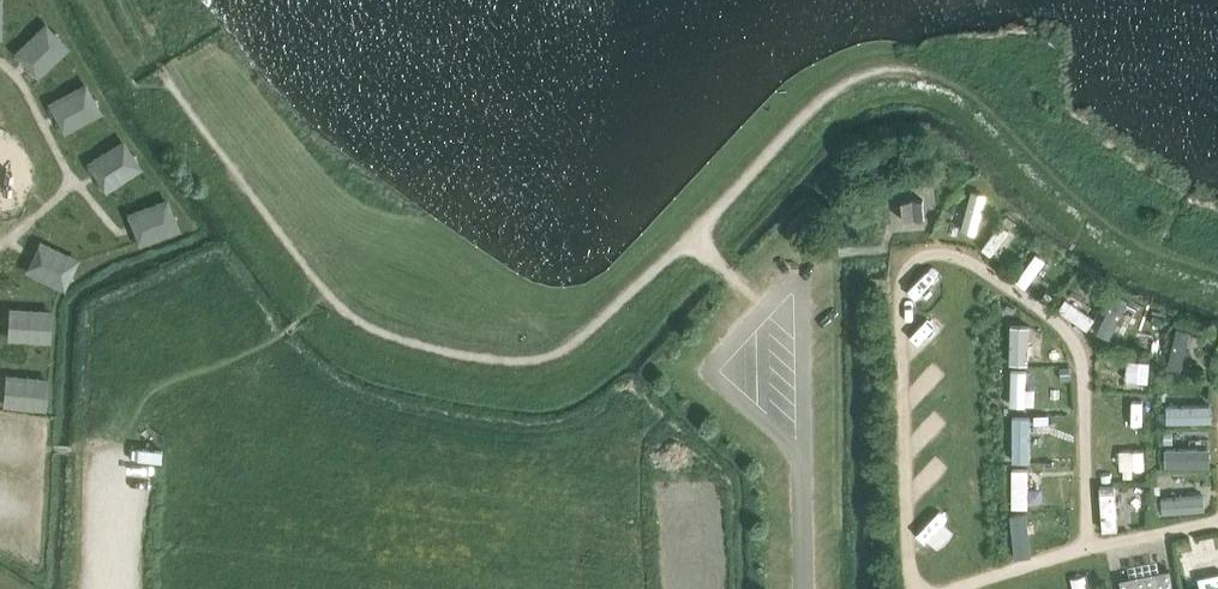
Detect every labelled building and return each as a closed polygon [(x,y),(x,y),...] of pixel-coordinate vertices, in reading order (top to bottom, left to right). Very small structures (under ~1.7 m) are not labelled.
[(48,19),(13,51),(38,78),(72,46),(48,19)] [(48,101),(65,132),(105,111),(89,80),(48,101)] [(104,190),(144,169),(127,137),(87,159),(104,190)] [(169,195),(127,212),(140,245),(182,228),(169,195)] [(920,196),(898,199),(900,218),(922,216),(920,196)] [(67,289),(81,256),(41,238),(26,270),(67,289)] [(8,339),(53,340),(54,306),(9,305),(8,339)] [(1175,326),(1169,364),(1185,367),(1191,329),(1175,326)] [(1151,381),(1151,359),(1129,359),(1128,380),(1151,381)] [(4,405),(49,407),(50,374),(6,372),(4,405)] [(1106,393),(1106,404),(1141,405),(1142,393),(1106,393)] [(1169,403),(1170,421),(1215,421),(1215,402),(1169,403)] [(1145,443),(1109,444),(1109,471),(1145,471),(1145,443)] [(1166,445),(1167,465),(1214,464),(1214,444),(1166,445)] [(1018,501),(1042,501),(1042,481),(1019,481),(1018,501)] [(1102,485),(1103,528),(1120,528),(1118,484),(1102,485)] [(1163,510),(1207,510),(1207,494),(1163,494),(1163,510)] [(1217,581),(1217,553),(1202,558),(1209,583),(1217,581)] [(1124,576),(1126,588),(1180,588),(1176,554),(1136,559),(1138,574),(1124,576)]
